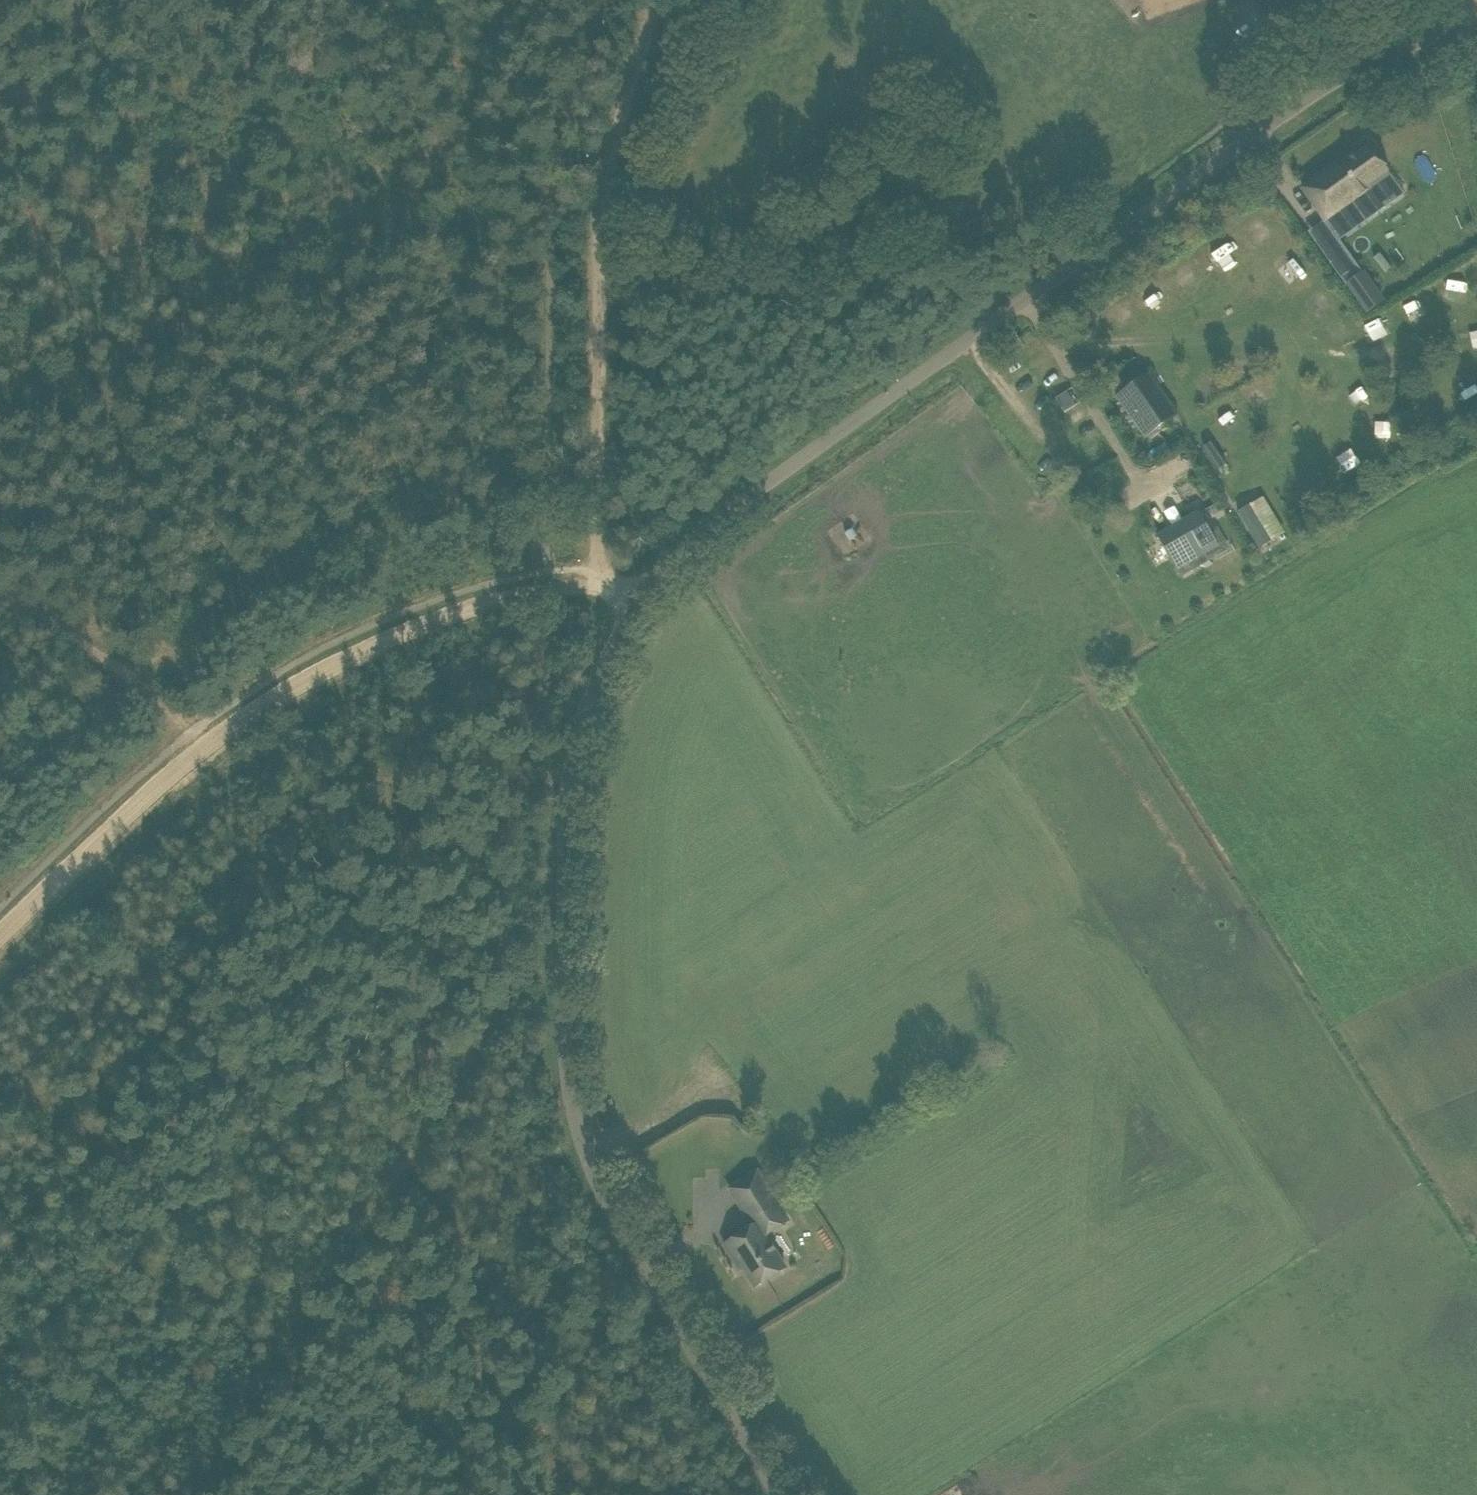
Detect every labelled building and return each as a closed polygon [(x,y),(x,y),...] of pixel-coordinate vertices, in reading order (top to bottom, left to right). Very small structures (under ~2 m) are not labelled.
[(1368,142),(1303,188),(1325,220),(1326,219),(1333,229),(1359,211),(1352,201),(1390,174),(1368,142)] [(1219,269),(1236,262),(1229,245),(1212,252),(1219,269)] [(1362,273),(1347,283),(1368,313),(1383,302),(1362,273)] [(1408,320),(1427,311),(1419,296),(1401,304),(1408,320)] [(1117,397),(1145,437),(1172,419),(1143,379),(1117,397)] [(1460,404),(1475,396),(1467,381),(1452,389),(1460,404)] [(1054,396),(1064,412),(1075,406),(1066,389),(1054,396)] [(1290,489),(1314,488),(1313,467),(1289,468),(1290,489)] [(1272,541),(1250,505),(1238,512),(1260,548),(1272,541)] [(1217,527),(1210,531),(1199,511),(1157,534),(1181,576),(1229,549),(1217,527)] [(789,1221),(757,1171),(730,1189),(751,1222),(754,1221),(756,1224),(724,1245),(736,1264),(740,1262),(756,1287),(786,1269),(765,1236),(789,1221)]
